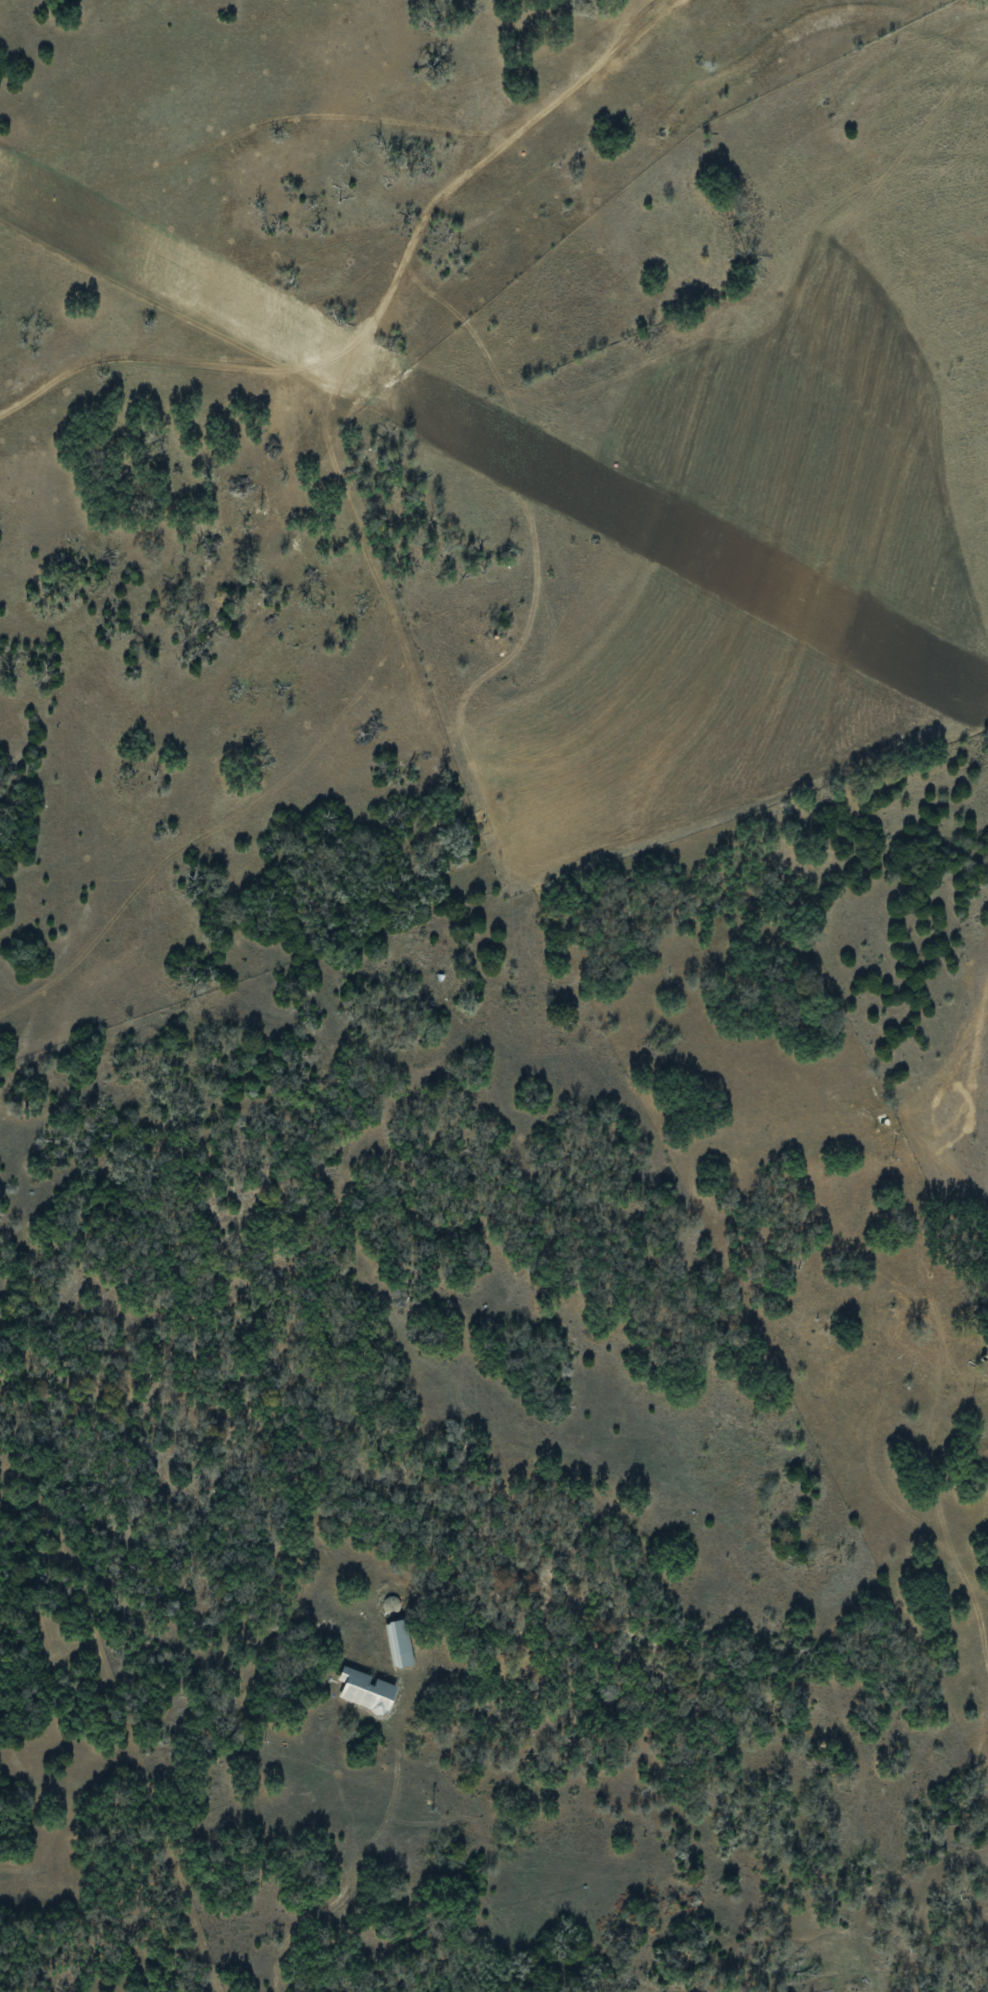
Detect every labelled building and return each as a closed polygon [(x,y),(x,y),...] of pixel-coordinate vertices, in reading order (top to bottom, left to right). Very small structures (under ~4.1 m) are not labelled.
[(408,1664),(400,1618),(380,1621),(388,1667),(408,1664)] [(368,1676),(338,1664),(333,1679),(338,1681),(333,1694),(378,1712),(389,1685),(368,1676)]
